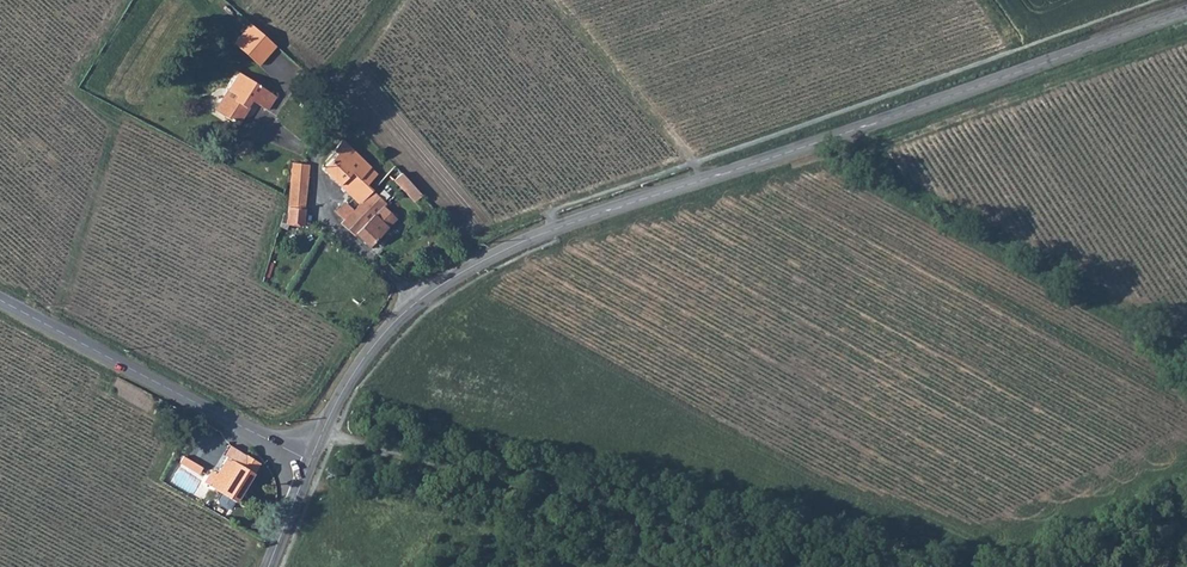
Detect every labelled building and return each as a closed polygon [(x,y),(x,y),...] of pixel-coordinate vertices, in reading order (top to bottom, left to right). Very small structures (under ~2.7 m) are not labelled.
[(251,24),(234,43),(258,64),(275,45),(251,24)] [(215,110),(238,125),(248,108),(247,107),(251,100),(267,110),(276,96),(239,72),(215,110)] [(354,198),(360,204),(373,190),(367,185),(377,174),(342,140),(334,151),(336,153),(322,168),(340,185),(351,172),(365,186),(354,198)] [(303,225),(310,164),(292,162),(292,168),(291,169),(291,170),(291,171),(291,172),(291,174),(288,213),(284,213),(280,226),(287,228),(289,223),(303,225)] [(351,172),(340,185),(354,198),(365,186),(351,172)] [(415,188),(401,173),(394,179),(408,194),(415,188)] [(421,194),(415,188),(408,194),(415,200),(421,194)] [(360,204),(353,211),(344,220),(341,223),(355,235),(356,234),(382,206),(386,203),(373,190),(360,204)] [(338,214),(344,220),(353,211),(347,204),(338,214)] [(395,218),(382,206),(356,234),(369,246),(395,218)] [(209,425),(192,416),(187,425),(204,434),(209,425)] [(234,501),(235,501),(259,462),(246,454),(245,455),(230,446),(224,455),(227,457),(216,474),(214,478),(209,474),(204,482),(222,493),(217,500),(218,503),(226,508),(229,508),(234,501)] [(192,461),(183,456),(179,462),(188,468),(190,465),(192,461)] [(202,467),(192,461),(190,465),(200,471),(202,467)]
